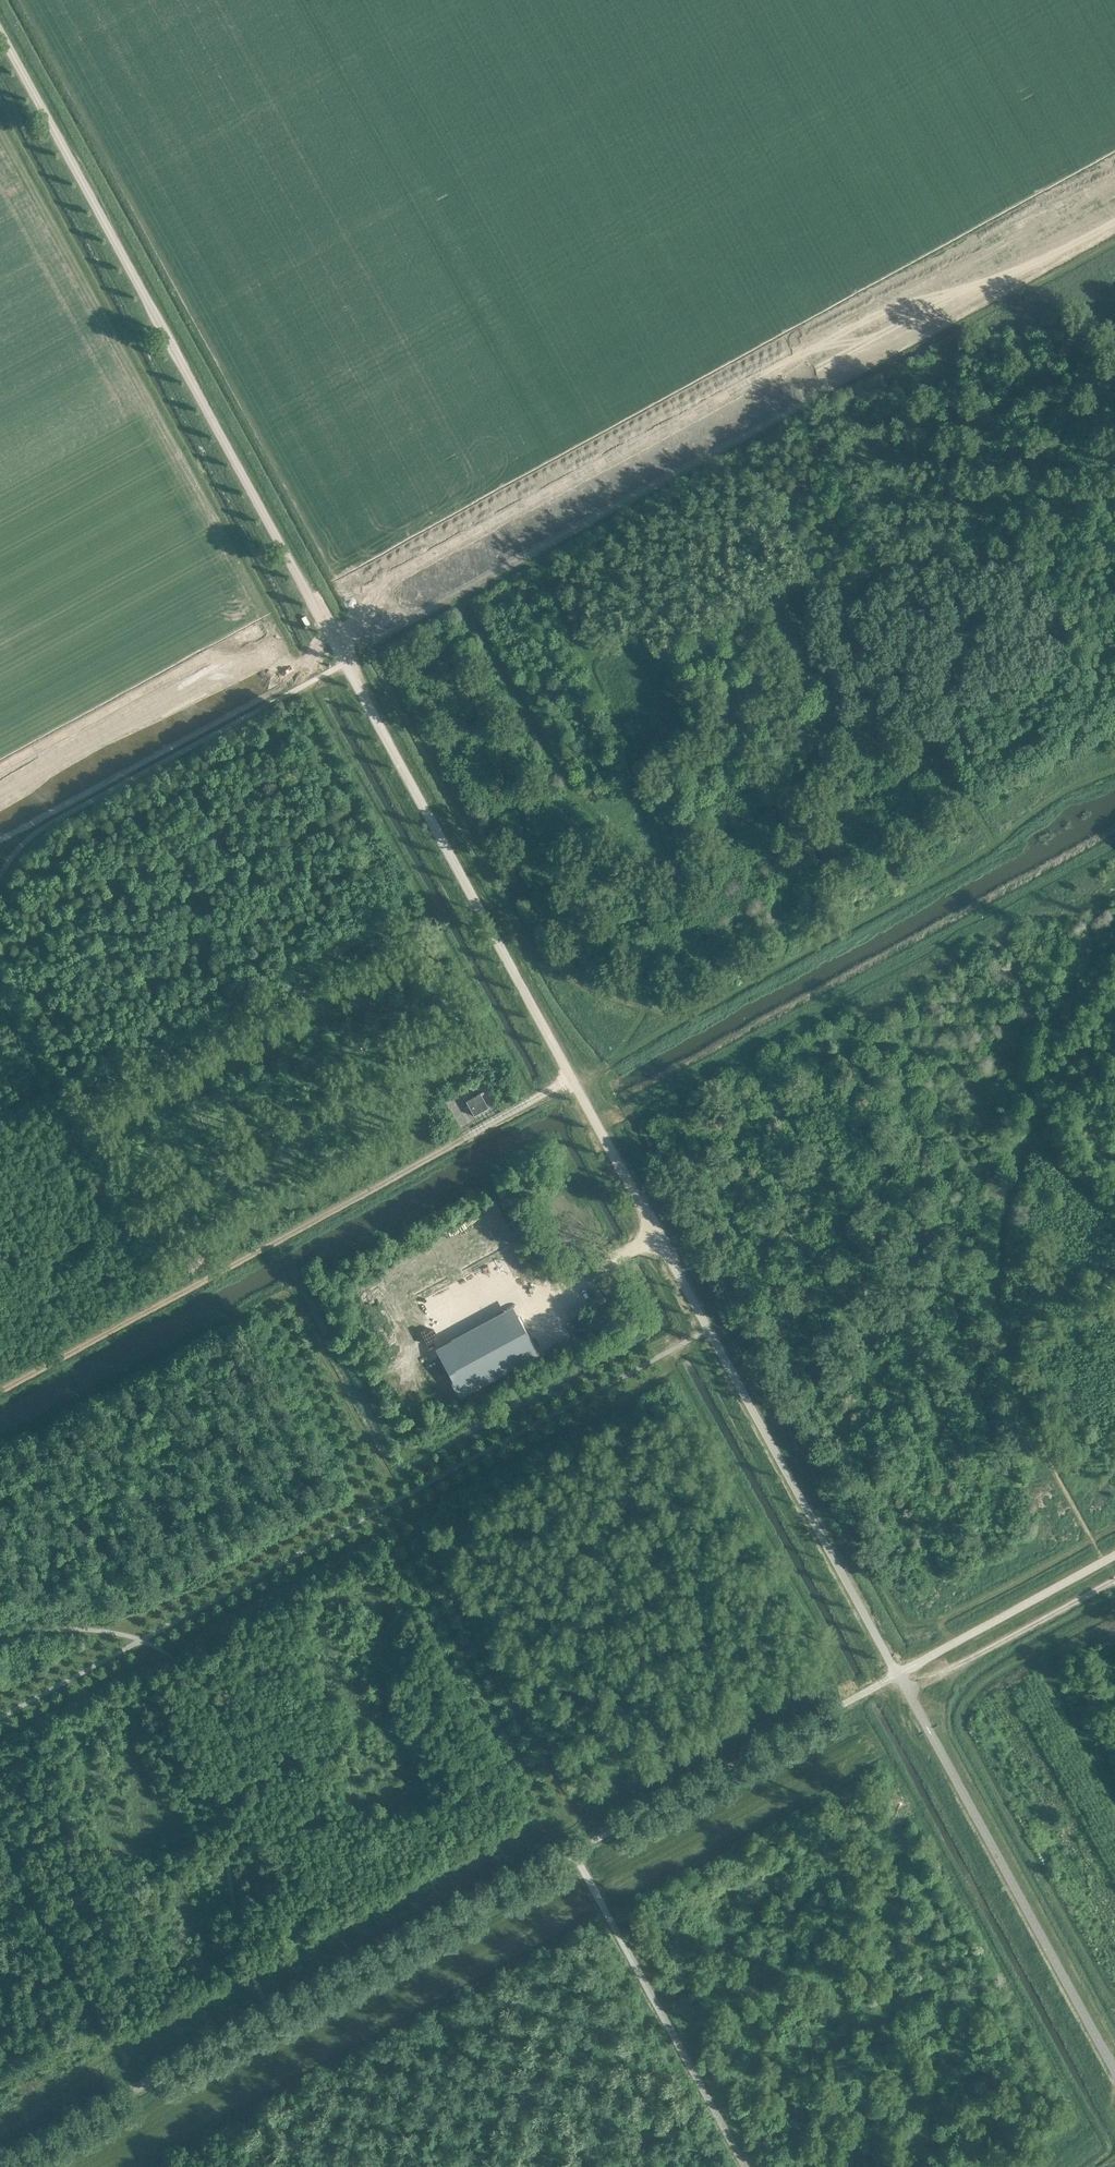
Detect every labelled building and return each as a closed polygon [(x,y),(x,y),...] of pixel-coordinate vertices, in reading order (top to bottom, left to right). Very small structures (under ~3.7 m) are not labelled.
[(488,1108),(480,1093),(465,1101),(474,1115),(488,1108)] [(422,1323),(430,1320),(427,1312),(435,1309),(431,1298),(415,1304),(422,1323)] [(505,1323),(519,1316),(515,1310),(435,1354),(459,1398),(526,1362),(505,1323)] [(519,1316),(505,1323),(526,1362),(540,1354),(519,1316)]
